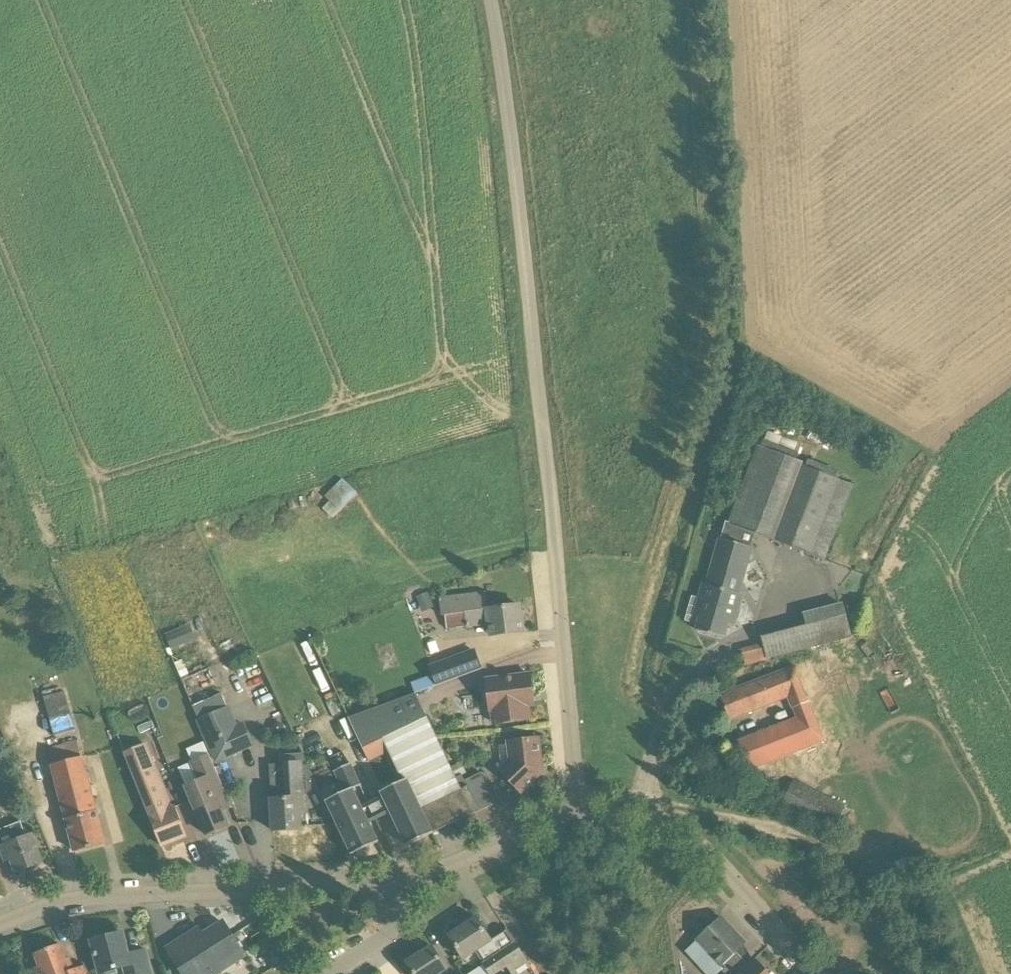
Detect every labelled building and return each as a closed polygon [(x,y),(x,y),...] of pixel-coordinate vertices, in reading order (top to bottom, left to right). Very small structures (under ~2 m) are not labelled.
[(760,447),(732,522),(731,524),(742,528),(776,541),(803,467),(805,464),(760,447)] [(776,541),(826,560),(854,485),(838,479),(803,467),(776,541)] [(744,580),(753,547),(738,543),(742,528),(731,524),(732,522),(727,521),(722,539),(722,538),(712,571),(716,572),(713,586),(705,584),(701,599),(706,601),(698,630),(726,638),(729,625),(735,626),(744,595),(736,593),(740,579),(744,580)] [(430,591),(418,596),(423,611),(436,606),(430,591)] [(524,633),(521,606),(490,610),(488,594),(441,600),(443,617),(447,617),(449,630),(491,625),(492,637),(524,633)] [(802,618),(804,626),(810,647),(850,635),(842,606),(802,618)] [(167,633),(173,648),(197,638),(191,623),(167,633)] [(435,686),(481,668),(473,648),(428,665),(435,686)] [(812,745),(824,740),(819,725),(816,720),(809,701),(795,665),(722,694),(732,719),(789,697),(793,707),(797,717),(739,739),(751,768),(773,760),(812,745)] [(531,720),(529,706),(535,705),(533,694),(536,690),(535,682),(532,680),(531,676),(487,681),(491,711),(493,710),(495,724),(531,720)] [(67,692),(46,697),(56,736),(77,731),(67,692)] [(426,718),(415,695),(350,719),(363,748),(383,739),(426,718)] [(463,836),(466,834),(482,826),(476,814),(483,810),(482,809),(469,786),(461,790),(426,718),(383,739),(389,752),(404,782),(430,836),(457,823),(463,836)] [(279,734),(283,731),(284,727),(281,723),(276,722),(273,725),(272,730),(275,733),(279,734)] [(204,738),(211,755),(214,763),(252,747),(243,724),(204,738)] [(831,724),(820,728),(824,740),(835,736),(831,724)] [(370,762),(389,752),(383,739),(363,748),(370,762)] [(542,762),(539,739),(510,743),(512,762),(501,772),(522,793),(535,780),(534,779),(537,776),(535,773),(537,767),(540,767),(540,763),(542,762)] [(106,845),(95,802),(84,758),(83,758),(79,742),(50,750),(76,853),(106,845)] [(146,744),(125,752),(163,847),(188,837),(176,808),(172,810),(146,744)] [(233,808),(214,763),(211,755),(194,763),(201,781),(188,787),(208,836),(230,827),(223,812),(233,808)] [(756,783),(779,775),(773,760),(751,768),(756,783)] [(376,836),(353,789),(362,784),(352,763),(336,771),(346,792),(327,801),(353,856),(379,843),(376,836)] [(274,832),(275,832),(302,830),(301,814),(306,813),(305,798),(304,798),(302,764),(271,766),(273,800),(272,800),(274,832)] [(464,780),(469,786),(482,809),(495,803),(481,772),(464,780)] [(781,805),(830,830),(837,816),(843,804),(802,784),(794,780),(781,805)] [(407,847),(430,836),(404,782),(382,792),(407,847)] [(0,831),(0,846),(7,862),(12,860),(17,874),(44,864),(32,835),(27,837),(22,822),(0,831)] [(575,868),(561,866),(560,876),(574,878),(575,868)] [(726,973),(740,973),(749,966),(737,953),(746,944),(722,918),(698,941),(699,942),(687,953),(708,973),(719,973),(723,970),(726,973)] [(492,942),(477,919),(450,937),(465,960),(476,953),(490,973),(496,973),(507,967),(512,973),(523,973),(532,968),(517,944),(504,952),(501,948),(497,951),(491,943),(492,942)] [(245,956),(225,924),(204,936),(200,930),(168,950),(184,973),(217,973),(245,956)] [(123,934),(93,942),(101,973),(126,967),(127,973),(152,973),(146,952),(129,956),(123,934)] [(86,966),(74,971),(70,960),(67,961),(61,945),(36,955),(41,967),(31,971),(33,973),(91,973),(86,966)] [(433,947),(407,964),(414,973),(441,973),(448,970),(433,947)] [(755,960),(749,966),(740,973),(768,973),(755,960)]
